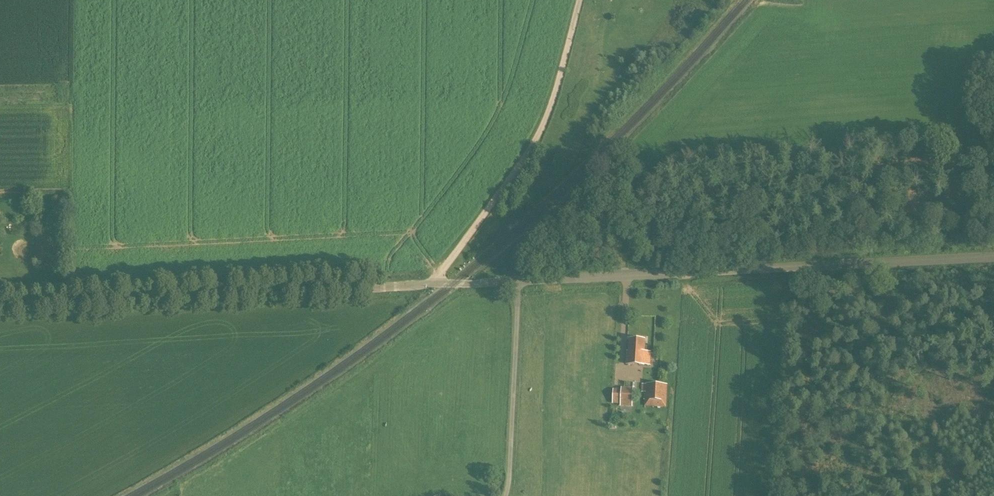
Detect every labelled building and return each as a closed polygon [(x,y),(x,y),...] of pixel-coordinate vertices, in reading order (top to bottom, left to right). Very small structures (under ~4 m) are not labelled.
[(626,364),(649,365),(650,351),(645,351),(646,340),(630,339),(629,352),(627,352),(626,364)] [(644,406),(666,407),(667,384),(645,383),(644,406)] [(620,406),(632,407),(633,388),(622,387),(620,406)]
